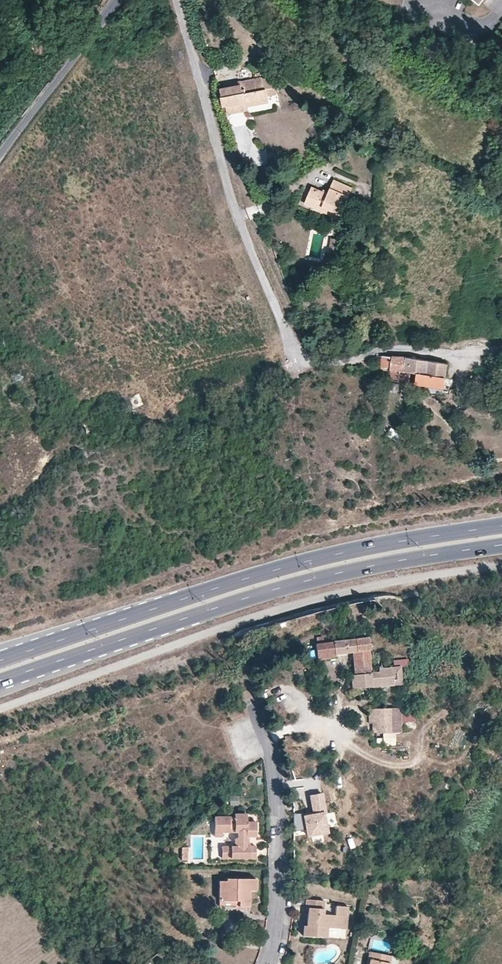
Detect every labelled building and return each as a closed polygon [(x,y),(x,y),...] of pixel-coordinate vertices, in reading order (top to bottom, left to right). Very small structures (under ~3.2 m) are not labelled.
[(479,10),(486,0),(466,0),(479,10)] [(277,94),(274,76),(262,78),(265,89),(266,89),(267,96),(277,94)] [(265,89),(262,77),(242,81),(244,93),(245,97),(245,101),(224,105),(223,105),(224,107),(226,107),(246,102),(248,107),(269,103),(267,96),(266,89),(265,89)] [(244,93),(242,81),(241,81),(241,83),(241,84),(225,87),(220,88),(222,105),(223,105),(224,105),(245,101),(245,97),(244,93)] [(246,102),(226,107),(228,115),(238,113),(248,111),(247,107),(248,107),(246,102)] [(338,221),(350,189),(332,182),(329,190),(326,196),(309,190),(303,207),(338,221)] [(338,255),(341,239),(331,238),(329,253),(338,255)] [(390,367),(387,379),(408,383),(410,372),(404,371),(407,357),(382,356),(381,366),(390,367)] [(419,359),(407,357),(404,371),(410,372),(417,373),(415,384),(444,388),(447,363),(419,359)] [(444,388),(415,384),(415,389),(443,393),(444,388)] [(368,637),(334,640),(315,646),(318,661),(336,657),(336,653),(353,651),(355,674),(351,675),(353,688),(377,686),(402,684),(401,677),(400,667),(394,668),(378,669),(379,672),(370,673),(368,650),(369,649),(368,637)] [(400,667),(401,677),(409,676),(407,660),(393,661),(394,668),(400,667)] [(401,708),(391,708),(391,709),(376,709),(376,734),(392,734),(392,733),(401,733),(401,720),(401,708)] [(413,708),(401,708),(401,720),(414,719),(413,708)] [(329,832),(322,793),(309,795),(312,812),(303,814),(294,814),(295,839),(329,832)] [(246,835),(249,835),(254,836),(254,821),(245,821),(245,813),(234,813),(234,817),(214,816),(214,837),(224,837),(224,832),(238,832),(238,837),(237,838),(236,838),(235,839),(234,841),(234,842),(235,844),(236,845),(238,845),(238,847),(220,846),(220,857),(254,857),(254,847),(249,847),(245,847),(246,835)] [(238,900),(238,904),(249,904),(249,888),(257,888),(257,878),(227,876),(227,879),(220,879),(219,898),(238,900)] [(323,914),(323,900),(306,898),(305,907),(308,907),(308,914),(307,924),(304,924),(303,935),(327,937),(327,928),(341,929),(341,917),(345,917),(346,906),(335,905),(335,915),(323,914)] [(391,955),(369,951),(367,958),(369,959),(368,963),(390,963),(391,955)] [(398,957),(391,955),(390,963),(397,963),(398,957)]
